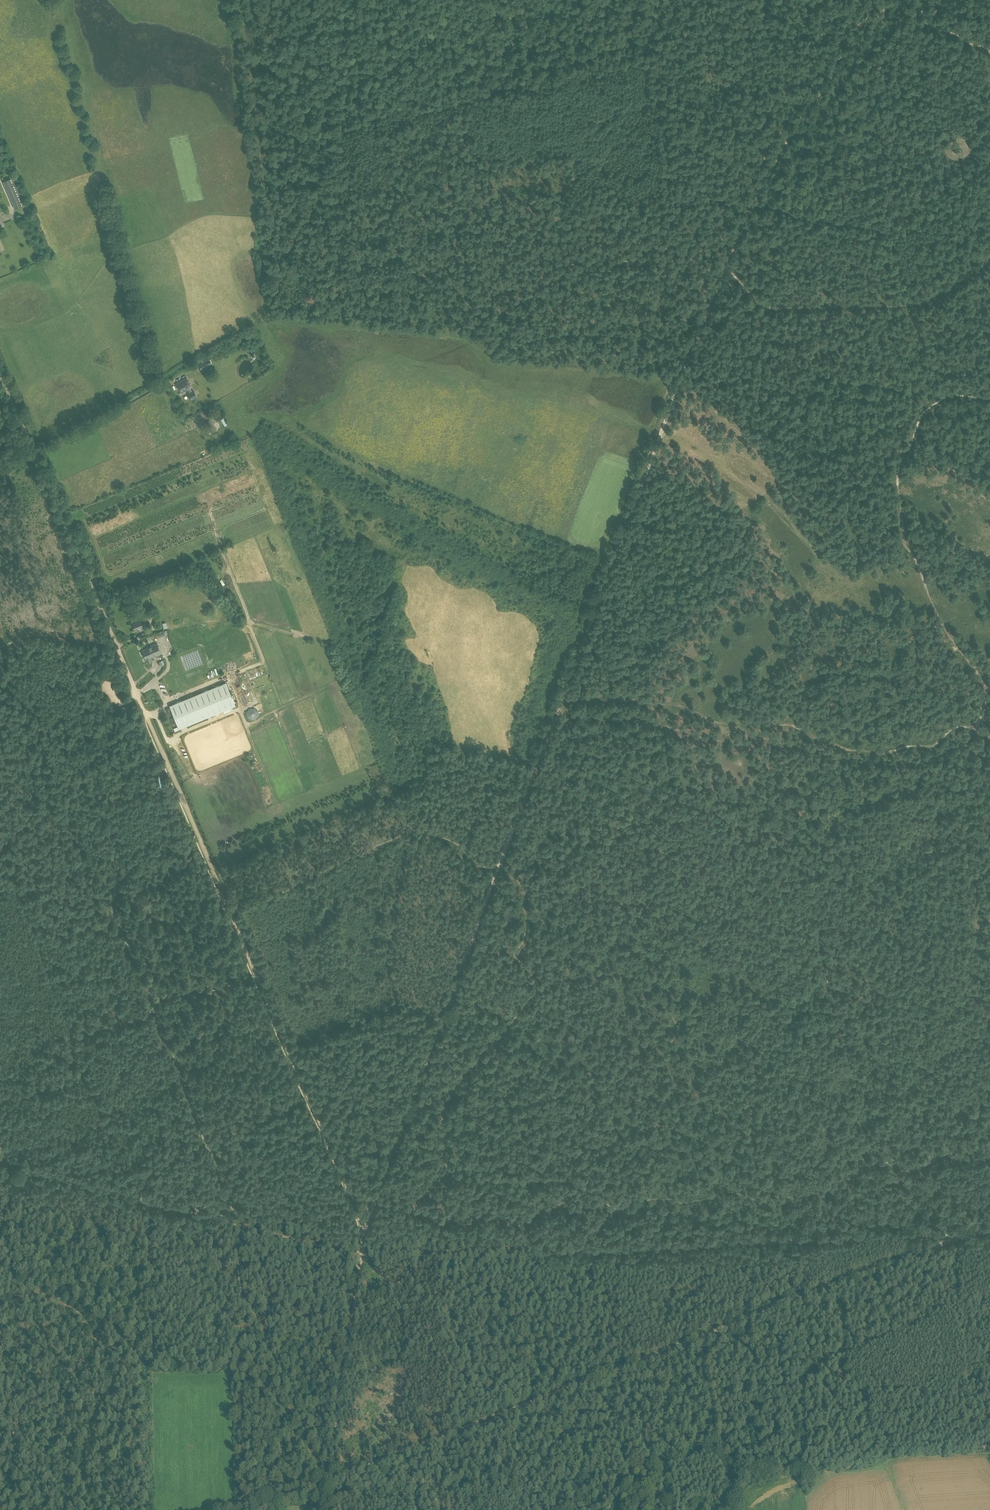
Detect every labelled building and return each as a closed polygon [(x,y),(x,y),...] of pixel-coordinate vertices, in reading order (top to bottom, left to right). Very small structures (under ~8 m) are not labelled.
[(26,204),(14,176),(3,181),(15,209),(26,204)] [(203,371),(207,369),(206,368),(212,365),(207,355),(200,358),(202,361),(198,363),(202,371),(202,370),(203,371)] [(191,391),(190,388),(192,387),(186,377),(176,384),(181,393),(188,389),(189,392),(188,393),(191,399),(197,396),(193,389),(191,391)] [(211,416),(206,407),(198,412),(205,422),(204,422),(210,433),(217,429),(214,425),(217,423),(212,415),(211,416)] [(142,624),(140,619),(132,622),(135,630),(140,628),(141,630),(147,628),(145,622),(142,624)] [(153,657),(161,654),(156,642),(147,645),(147,647),(142,649),(147,662),(152,661),(150,657),(152,656),(153,657)] [(179,729),(235,706),(225,682),(169,705),(179,729)] [(254,708),(249,709),(246,712),(247,717),(251,720),(255,720),(258,716),(258,711),(254,708)]
